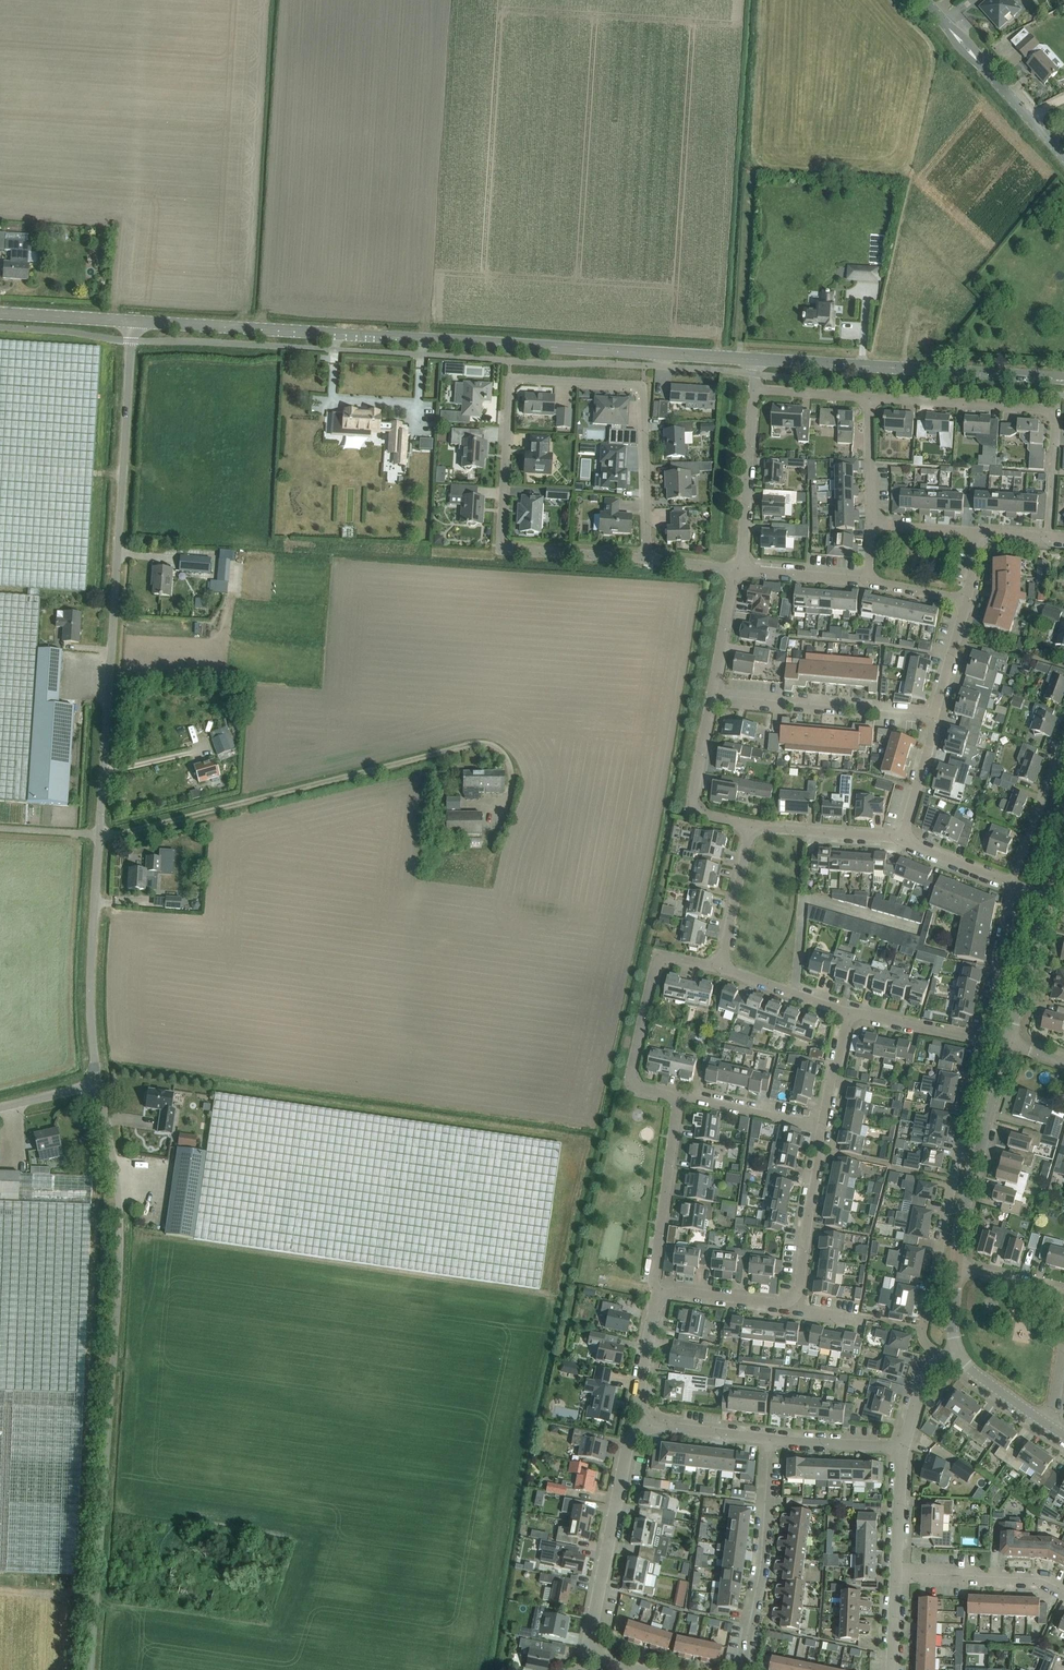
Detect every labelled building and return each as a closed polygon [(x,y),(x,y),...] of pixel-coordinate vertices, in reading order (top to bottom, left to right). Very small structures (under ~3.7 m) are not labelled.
[(980,8),(999,29),(1007,22),(1009,22),(1013,19),(1013,17),(1020,10),(1011,0),(989,0),(980,8)] [(1039,45),(1030,36),(1024,29),(1011,41),(1017,48),(1025,58),(1026,57),(1030,62),(1027,65),(1045,84),(1059,72),(1042,52),(1041,53),(1037,48),(1039,45)] [(28,242),(28,235),(7,234),(7,232),(0,232),(0,250),(5,250),(12,251),(11,263),(5,262),(4,278),(13,278),(28,279),(29,264),(28,264),(29,252),(31,252),(31,242),(28,242)] [(878,279),(879,266),(849,264),(848,277),(878,279)] [(836,327),(837,312),(835,312),(835,303),(834,303),(835,290),(824,290),(823,302),(819,302),(818,309),(807,309),(806,314),(805,314),(805,318),(806,318),(806,323),(818,324),(818,321),(827,321),(827,327),(836,327)] [(900,298),(894,310),(906,316),(912,305),(900,298)] [(86,592),(101,347),(0,341),(0,587),(29,588),(41,589),(86,592)] [(444,365),(444,373),(452,373),(452,365),(444,365)] [(457,385),(456,403),(464,403),(463,415),(479,416),(480,403),(484,400),(489,400),(490,385),(483,385),(481,383),(475,382),(472,384),(465,384),(465,386),(457,385)] [(716,390),(708,390),(708,388),(671,385),(670,402),(691,403),(691,409),(699,409),(699,404),(707,404),(708,403),(716,403),(716,390)] [(525,394),(524,414),(553,416),(553,415),(557,415),(557,427),(570,428),(571,411),(558,410),(558,411),(553,410),(554,396),(543,395),(543,397),(536,396),(536,395),(525,394)] [(594,407),(594,414),(595,416),(595,422),(611,424),(611,430),(609,430),(609,444),(623,445),(624,431),(622,431),(622,424),(626,424),(628,400),(614,400),(614,401),(609,401),(609,399),(596,399),(596,406),(594,407)] [(659,401),(658,419),(667,420),(668,402),(659,401)] [(773,407),(772,426),(796,428),(799,442),(809,443),(810,422),(802,422),(803,409),(792,408),(791,409),(786,409),(786,407),(773,407)] [(379,415),(380,413),(368,412),(368,414),(357,413),(357,411),(345,410),(345,413),(344,413),(344,415),(333,414),(333,425),(339,426),(339,435),(370,437),(371,431),(379,432),(379,430),(390,431),(389,439),(389,452),(400,452),(400,453),(406,453),(407,432),(401,432),(402,425),(390,424),(380,424),(380,415),(379,415)] [(821,410),(820,426),(839,427),(838,444),(852,445),(852,447),(853,447),(854,427),(853,427),(854,413),(847,413),(847,411),(821,410)] [(456,423),(457,414),(441,413),(440,422),(456,423)] [(884,420),(884,428),(886,429),(885,431),(897,432),(896,438),(912,439),(913,421),(905,421),(906,414),(885,413),(885,420),(884,420)] [(918,422),(917,438),(927,439),(927,432),(939,433),(941,448),(952,449),(954,423),(949,423),(950,417),(935,416),(935,415),(928,414),(927,422),(918,422)] [(965,424),(965,433),(976,434),(976,438),(978,442),(980,445),(983,447),(983,457),(979,456),(978,466),(990,467),(995,467),(999,420),(991,420),(991,417),(987,417),(987,419),(967,418),(967,425),(965,424)] [(1001,425),(1001,436),(1010,437),(1017,434),(1031,435),(1029,469),(1044,470),(1045,450),(1043,450),(1044,427),(1039,426),(1039,423),(1026,422),(1026,420),(1021,420),(1021,421),(1018,421),(1018,426),(1001,425)] [(675,430),(664,431),(664,442),(666,442),(666,457),(684,457),(684,455),(686,455),(688,453),(687,447),(686,445),(684,445),(684,433),(693,433),(692,422),(675,423),(675,430)] [(462,467),(465,468),(465,469),(465,470),(466,470),(467,471),(468,471),(470,471),(471,470),(472,469),(472,468),(483,469),(484,458),(483,457),(483,452),(484,452),(486,452),(487,442),(472,441),(472,430),(452,429),(451,445),(459,445),(459,450),(463,450),(462,467)] [(526,454),(524,472),(535,473),(537,474),(539,474),(541,474),(543,474),(543,473),(551,474),(552,455),(547,455),(548,438),(531,437),(531,449),(532,449),(531,454),(526,454)] [(420,439),(419,449),(432,450),(433,439),(420,439)] [(602,446),(601,459),(605,464),(605,469),(602,469),(601,488),(609,488),(608,490),(613,491),(615,491),(617,490),(617,489),(625,489),(626,471),(623,471),(625,448),(602,446)] [(1000,458),(996,458),(995,467),(1003,468),(1004,468),(1004,462),(1007,461),(1008,459),(1008,456),(1004,455),(1001,456),(1000,458)] [(923,458),(914,457),(914,465),(923,465),(923,458)] [(787,459),(787,467),(804,468),(805,461),(787,459)] [(835,468),(836,480),(854,480),(853,473),(857,472),(857,468),(858,468),(858,460),(831,460),(831,468),(835,468)] [(671,473),(665,473),(666,489),(667,489),(667,500),(691,499),(691,497),(692,496),(694,495),(695,493),(695,491),(694,489),(692,488),(690,487),(690,478),(699,475),(699,463),(670,464),(671,473)] [(766,465),(765,484),(782,486),(783,466),(766,465)] [(854,487),(854,480),(836,480),(836,493),(858,492),(858,487),(854,487)] [(471,497),(472,486),(451,485),(450,496),(463,497),(462,509),(464,511),(463,522),(461,522),(461,523),(466,523),(466,524),(469,524),(470,526),(474,526),(477,524),(482,524),(483,498),(471,497)] [(925,515),(926,493),(927,493),(927,485),(921,485),(921,493),(914,492),(913,510),(920,511),(920,515),(925,515)] [(913,510),(914,492),(907,492),(907,487),(895,486),(893,513),(900,514),(900,513),(905,514),(906,510),(913,510)] [(547,489),(546,499),(568,500),(569,491),(547,489)] [(1014,489),(1013,496),(1012,518),(1017,518),(1017,514),(1024,515),(1025,497),(1019,497),(1019,490),(1014,489)] [(764,499),(763,516),(774,517),(774,518),(782,519),(782,517),(785,517),(786,504),(796,504),(797,493),(767,491),(766,499),(764,499)] [(858,497),(858,492),(836,493),(828,493),(828,499),(836,498),(836,505),(854,505),(854,497),(858,497)] [(939,494),(927,493),(926,493),(925,515),(930,515),(930,511),(938,512),(939,494)] [(1038,498),(1025,497),(1024,515),(1032,515),(1031,519),(1036,520),(1044,521),(1046,494),(1038,493),(1038,498)] [(950,517),(951,495),(939,494),(938,512),(945,512),(945,516),(950,517)] [(987,516),(988,494),(976,494),(975,497),(970,496),(969,509),(974,510),(974,511),(982,512),(982,516),(987,516)] [(1000,513),(1001,495),(988,494),(987,516),(992,517),(992,513),(1000,513)] [(969,509),(970,496),(951,495),(950,517),(955,517),(955,513),(963,514),(963,509),(969,509)] [(1012,518),(1013,496),(1001,495),(1000,513),(1007,514),(1006,518),(1012,518)] [(518,514),(517,524),(521,524),(520,532),(526,532),(526,535),(534,536),(534,533),(540,533),(543,498),(522,496),(521,514),(518,514)] [(600,513),(599,532),(604,532),(604,535),(608,535),(611,535),(611,533),(630,534),(631,515),(618,514),(618,500),(605,500),(604,513),(600,513)] [(854,512),(854,505),(836,505),(836,517),(858,517),(858,512),(854,512)] [(671,527),(667,527),(667,542),(689,542),(688,526),(686,526),(686,513),(671,513),(671,527)] [(858,522),(858,517),(836,517),(837,530),(836,536),(853,538),(853,530),(855,530),(854,522),(858,522)] [(796,526),(775,525),(775,532),(763,531),(762,548),(779,549),(778,557),(794,558),(795,550),(786,550),(787,537),(796,538),(796,526)] [(854,538),(853,538),(836,536),(835,547),(829,547),(828,556),(857,558),(858,550),(857,550),(857,546),(853,545),(854,538)] [(181,556),(180,571),(210,573),(211,558),(181,556)] [(211,581),(210,591),(227,593),(231,560),(223,559),(221,582),(211,581)] [(1000,590),(1000,596),(999,596),(998,596),(997,596),(996,597),(996,598),(995,600),(993,600),(989,612),(993,613),(991,619),(988,618),(985,627),(1010,635),(1020,603),(1025,604),(1026,597),(1021,596),(1021,562),(995,562),(995,571),(998,571),(998,578),(995,578),(995,590),(1000,590)] [(1039,562),(1037,584),(1046,584),(1047,563),(1039,562)] [(160,596),(162,596),(162,595),(170,596),(172,570),(153,568),(153,579),(155,579),(153,594),(160,595),(160,596)] [(751,586),(747,604),(754,605),(753,612),(767,614),(768,608),(769,608),(772,592),(780,593),(781,585),(762,583),(761,588),(751,586)] [(809,592),(808,592),(802,591),(802,587),(796,587),(794,608),(807,609),(809,592)] [(37,649),(41,597),(41,589),(29,588),(29,596),(0,594),(0,800),(28,802),(37,649)] [(821,593),(814,592),(814,588),(809,588),(808,592),(809,592),(807,609),(807,615),(819,615),(819,610),(821,593)] [(833,594),(826,593),(827,589),(821,589),(821,593),(819,610),(832,611),(833,594)] [(844,612),(846,595),(839,594),(839,590),(833,590),(833,594),(832,611),(844,612)] [(853,596),(846,595),(844,612),(843,619),(849,620),(850,613),(857,613),(859,592),(853,592),(853,596)] [(874,616),(878,599),(871,598),(872,594),(866,593),(862,614),(874,616)] [(886,618),(890,597),(885,596),(884,600),(878,599),(874,616),(886,618)] [(899,621),(902,604),(895,602),(896,598),(890,597),(886,618),(899,621)] [(911,623),(915,602),(910,601),(909,605),(902,604),(899,621),(911,623)] [(923,625),(926,608),(919,607),(920,603),(915,602),(911,623),(923,625)] [(936,628),(940,607),(934,606),(933,610),(926,608),(923,625),(936,628)] [(1045,608),(1042,617),(1059,622),(1062,612),(1045,608)] [(81,613),(65,612),(57,612),(56,627),(64,627),(63,641),(79,642),(81,613)] [(744,624),(743,628),(742,627),(741,629),(740,631),(740,633),(741,635),(742,635),(741,639),(765,643),(766,639),(767,639),(768,638),(769,636),(769,634),(769,632),(768,632),(768,628),(766,628),(768,617),(752,614),(751,622),(752,622),(752,625),(744,624)] [(1055,644),(1061,646),(1059,654),(1063,656),(1063,623),(1061,622),(1055,644)] [(856,642),(856,636),(849,636),(848,633),(842,632),(841,640),(856,642)] [(1019,638),(1016,649),(1022,651),(1025,640),(1019,638)] [(931,652),(932,644),(920,641),(918,650),(931,652)] [(737,655),(734,672),(753,675),(755,662),(768,664),(770,651),(755,648),(753,658),(737,655)] [(1007,663),(1009,655),(983,648),(986,649),(984,656),(973,652),(969,665),(988,670),(991,662),(994,663),(995,659),(1007,663)] [(37,649),(28,802),(62,804),(68,805),(75,704),(68,704),(59,703),(59,696),(62,650),(37,649)] [(930,663),(931,656),(917,654),(906,651),(902,670),(909,672),(926,675),(928,668),(932,669),(933,663),(930,663)] [(810,679),(812,655),(806,655),(806,660),(798,660),(796,684),(798,684),(798,687),(806,688),(808,679),(810,679)] [(825,681),(827,657),(812,655),(810,679),(811,680),(811,683),(820,683),(821,680),(825,681)] [(838,685),(840,658),(827,657),(825,681),(829,681),(829,684),(838,685)] [(851,683),(853,659),(840,658),(838,685),(846,686),(847,683),(851,683)] [(796,684),(798,660),(793,659),(792,665),(787,664),(784,691),(792,692),(794,684),(796,684)] [(866,685),(868,660),(853,659),(851,683),(855,684),(856,687),(864,687),(864,684),(866,685)] [(874,661),(868,660),(866,685),(868,685),(869,693),(877,694),(879,667),(873,666),(874,661)] [(992,691),(998,673),(988,670),(969,665),(966,677),(977,680),(975,687),(992,691)] [(1052,667),(1046,682),(1050,684),(1045,699),(1060,705),(1063,695),(1063,670),(1052,667)] [(929,681),(930,676),(930,675),(926,675),(909,672),(907,684),(924,687),(925,680),(929,681)] [(923,694),(924,687),(907,684),(905,696),(895,694),(893,703),(911,704),(912,698),(926,700),(927,695),(923,694)] [(987,711),(992,691),(975,687),(973,693),(962,690),(958,702),(987,711)] [(1019,699),(1016,708),(1025,710),(1027,702),(1019,699)] [(981,729),(987,711),(958,702),(955,714),(966,718),(964,724),(981,729)] [(1035,721),(1031,730),(1034,731),(1035,736),(1043,735),(1050,737),(1054,726),(1055,727),(1055,726),(1054,726),(1057,719),(1052,718),(1055,711),(1036,704),(1033,711),(1033,712),(1035,720),(1034,721),(1035,721)] [(1002,708),(1000,716),(1010,719),(1013,711),(1002,708)] [(229,718),(230,726),(238,725),(237,717),(229,718)] [(790,751),(793,727),(791,727),(790,718),(782,718),(781,735),(780,745),(786,745),(785,751),(790,751)] [(872,748),(874,728),(875,720),(867,720),(865,728),(863,728),(860,752),(866,753),(866,747),(872,748)] [(725,721),(722,736),(742,740),(742,737),(754,739),(757,725),(744,722),(744,724),(725,721)] [(806,753),(808,728),(804,728),(803,725),(795,724),(795,727),(793,727),(790,751),(806,753)] [(860,752),(863,728),(861,728),(861,725),(853,724),(851,732),(849,732),(847,756),(852,757),(853,751),(860,752)] [(976,748),(981,729),(964,724),(962,731),(951,728),(947,740),(976,748)] [(819,754),(821,727),(813,726),(812,729),(808,728),(806,753),(819,754)] [(832,755),(834,731),(830,730),(829,727),(821,727),(819,754),(832,755)] [(847,756),(849,732),(847,732),(848,729),(839,728),(838,731),(834,731),(832,755),(847,756)] [(877,734),(892,738),(893,734),(894,730),(878,729),(877,734)] [(780,745),(781,735),(770,734),(768,751),(779,753),(780,745)] [(892,738),(889,747),(909,753),(911,746),(915,747),(917,741),(893,734),(892,738)] [(231,751),(225,735),(212,739),(218,755),(231,751)] [(978,749),(976,748),(947,740),(944,752),(955,755),(953,762),(970,767),(972,767),(973,766),(971,763),(973,758),(979,754),(977,751),(978,749)] [(719,751),(716,768),(735,772),(738,757),(751,759),(751,757),(753,750),(753,748),(725,743),(724,752),(719,751)] [(1023,744),(1017,760),(1020,765),(1024,766),(1020,778),(1033,783),(1042,760),(1035,757),(1038,749),(1023,744)] [(887,754),(885,760),(905,766),(909,767),(911,762),(907,760),(909,753),(889,747),(887,754)] [(215,759),(194,766),(199,783),(220,776),(215,759)] [(905,766),(885,760),(882,773),(905,780),(907,774),(903,773),(905,766)] [(964,786),(970,767),(953,762),(951,768),(940,765),(936,778),(964,786)] [(496,772),(463,772),(463,788),(469,788),(469,793),(505,793),(505,772),(500,772),(500,768),(496,768),(496,772)] [(832,795),(832,803),(824,803),(823,816),(825,816),(826,817),(829,818),(831,816),(842,817),(843,809),(850,810),(851,796),(852,777),(842,776),(840,796),(832,795)] [(773,786),(752,782),(723,777),(723,778),(725,778),(724,785),(714,783),(713,790),(712,790),(710,801),(721,803),(722,799),(736,802),(737,792),(749,794),(748,795),(771,799),(773,786)] [(965,787),(964,786),(936,778),(933,790),(944,793),(942,799),(948,801),(960,805),(965,787)] [(994,785),(999,787),(1002,781),(996,779),(994,785)] [(781,792),(779,813),(791,814),(791,812),(796,812),(796,814),(808,815),(809,801),(816,802),(817,782),(808,782),(807,794),(781,792)] [(1014,792),(1011,802),(1004,800),(1001,801),(1000,808),(1001,810),(1007,812),(1007,813),(1020,818),(1028,797),(1014,792)] [(858,797),(856,818),(873,820),(873,813),(883,814),(884,800),(874,799),(874,798),(858,797)] [(460,809),(460,798),(447,798),(446,809),(460,809)] [(946,839),(953,821),(941,816),(939,811),(929,807),(922,830),(946,839)] [(481,835),(481,813),(447,813),(447,835),(481,835)] [(974,824),(966,821),(963,820),(959,824),(953,821),(946,839),(961,845),(962,844),(968,845),(974,824)] [(993,837),(986,854),(996,857),(998,852),(1007,855),(1008,851),(1009,851),(1011,850),(1012,848),(1011,846),(1010,846),(1012,840),(1009,838),(1011,831),(992,824),(988,835),(993,837)] [(695,854),(703,856),(703,860),(711,861),(712,857),(721,859),(723,847),(726,848),(728,839),(725,838),(726,836),(722,836),(723,833),(713,831),(713,834),(707,832),(704,844),(692,842),(689,852),(684,851),(683,858),(694,860),(695,854)] [(829,868),(831,853),(832,851),(829,851),(824,849),(824,851),(820,850),(819,853),(813,853),(812,870),(819,870),(819,868),(829,868)] [(130,869),(129,889),(145,890),(146,878),(155,879),(155,872),(161,872),(161,871),(172,872),(173,853),(173,852),(161,852),(161,858),(147,857),(146,870),(130,869)] [(842,854),(831,853),(829,868),(829,871),(841,872),(842,854)] [(875,857),(874,875),(874,876),(883,877),(885,876),(889,877),(892,863),(886,862),(887,855),(883,855),(883,853),(878,854),(875,854),(875,857)] [(852,873),(853,855),(842,854),(841,872),(852,873)] [(863,874),(864,856),(853,855),(852,873),(863,874)] [(874,875),(875,857),(864,856),(863,874),(874,875)] [(905,880),(911,863),(909,862),(906,859),(905,860),(901,859),(898,865),(892,863),(889,877),(893,879),(894,876),(905,880)] [(696,885),(715,889),(715,887),(717,887),(719,879),(717,878),(719,866),(696,861),(693,872),(698,873),(696,885)] [(913,890),(915,884),(922,867),(911,863),(905,880),(902,886),(913,890)] [(924,868),(922,867),(915,884),(925,888),(924,890),(931,893),(937,877),(931,875),(933,871),(929,870),(929,868),(924,868)] [(966,914),(966,916),(957,957),(984,963),(984,962),(982,962),(983,956),(985,957),(988,940),(987,939),(988,934),(990,934),(988,933),(989,928),(991,928),(996,903),(987,901),(988,897),(990,898),(990,897),(975,892),(975,893),(967,890),(968,889),(960,885),(959,887),(954,885),(955,883),(954,883),(953,885),(948,883),(949,881),(941,878),(931,903),(958,914),(962,903),(966,905),(967,904),(973,906),(971,915),(966,914)] [(690,914),(708,918),(709,916),(711,917),(713,908),(712,908),(714,895),(690,890),(687,901),(692,902),(690,914)] [(850,896),(846,896),(839,895),(833,895),(832,899),(845,903),(850,904),(850,896)] [(861,897),(855,896),(850,896),(850,904),(860,907),(861,897)] [(166,905),(165,909),(181,910),(181,906),(181,898),(166,897),(166,905)] [(878,912),(881,900),(875,898),(871,910),(878,912)] [(884,913),(887,902),(881,900),(878,912),(884,913)] [(890,915),(893,904),(887,902),(884,913),(890,915)] [(896,917),(899,905),(893,904),(890,915),(896,917)] [(903,919),(907,908),(899,905),(896,917),(903,919)] [(676,908),(664,906),(662,914),(671,916),(675,917),(676,908)] [(814,922),(817,908),(809,906),(808,920),(814,922)] [(820,923),(823,910),(817,908),(814,922),(820,923)] [(910,921),(913,909),(907,908),(903,919),(910,921)] [(916,923),(919,911),(913,909),(910,921),(916,923)] [(826,925),(830,912),(823,910),(820,923),(826,925)] [(925,913),(919,911),(916,923),(922,924),(925,913)] [(832,927),(836,913),(830,912),(826,925),(832,927)] [(838,928),(842,915),(836,913),(832,927),(838,928)] [(661,914),(660,922),(669,924),(671,916),(662,914),(661,914)] [(844,930),(848,917),(842,915),(838,928),(844,930)] [(850,932),(854,919),(848,917),(844,930),(850,932)] [(856,934),(860,920),(854,919),(850,932),(856,934)] [(707,925),(683,920),(681,930),(686,931),(684,944),(689,945),(689,948),(699,950),(699,947),(702,948),(703,946),(705,946),(707,938),(705,937),(707,925)] [(862,935),(866,922),(860,920),(856,934),(862,935)] [(868,937),(872,924),(866,922),(862,935),(868,937)] [(875,939),(878,926),(872,924),(868,937),(875,939)] [(881,941),(884,927),(878,926),(875,939),(881,941)] [(887,942),(890,929),(884,927),(881,941),(887,942)] [(893,944),(897,931),(890,929),(887,942),(893,944)] [(899,946),(903,932),(897,931),(893,944),(899,946)] [(905,948),(909,934),(903,932),(899,946),(905,948)] [(911,949),(915,936),(909,934),(905,948),(911,949)] [(921,938),(915,936),(911,949),(917,951),(920,941),(921,938)] [(830,971),(834,957),(823,953),(823,951),(816,948),(812,960),(810,959),(807,969),(810,970),(809,972),(811,972),(810,975),(819,977),(820,975),(822,975),(823,969),(830,971)] [(836,950),(834,957),(830,971),(837,973),(835,979),(837,980),(836,982),(844,985),(845,982),(847,983),(849,977),(853,962),(855,956),(836,950)] [(892,971),(884,969),(886,965),(874,961),(873,966),(868,982),(868,983),(874,984),(872,991),(874,991),(874,994),(882,996),(883,994),(885,994),(887,988),(891,974),(892,971)] [(868,982),(873,966),(866,963),(865,966),(853,962),(849,977),(855,979),(853,985),(855,986),(855,988),(863,990),(864,988),(866,989),(868,983),(868,982)] [(963,962),(960,979),(977,983),(980,984),(980,981),(983,977),(981,976),(982,972),(976,971),(977,965),(963,962)] [(910,979),(911,977),(903,975),(904,970),(893,967),(892,971),(891,974),(887,988),(893,990),(891,996),(893,997),(892,999),(901,1002),(901,999),(904,1000),(905,994),(910,979)] [(934,967),(932,974),(939,975),(941,969),(934,967)] [(1052,999),(1063,1002),(1063,970),(1059,969),(1053,989),(1054,989),(1052,999)] [(686,1005),(691,982),(679,979),(680,976),(671,974),(670,977),(668,977),(668,980),(665,979),(663,989),(666,989),(664,995),(677,998),(676,1003),(686,1005)] [(921,983),(910,979),(905,994),(912,996),(910,1002),(912,1002),(911,1005),(920,1007),(920,1005),(922,1006),(929,982),(922,980),(921,983)] [(975,994),(977,983),(960,979),(958,990),(975,994)] [(703,984),(691,982),(686,1005),(696,1008),(697,1003),(710,1005),(714,987),(712,986),(712,984),(703,982),(703,984)] [(726,1011),(737,1015),(743,1000),(737,998),(739,992),(737,991),(737,989),(729,986),(728,988),(726,987),(726,989),(723,988),(720,998),(722,999),(718,1010),(725,1013),(726,1011)] [(973,1004),(975,994),(958,990),(955,1002),(958,1002),(973,1005),(973,1004)] [(761,1007),(762,1007),(764,1001),(762,1000),(763,998),(754,995),(754,997),(752,996),(750,1002),(743,1000),(737,1015),(749,1019),(748,1021),(755,1024),(756,1022),(761,1007)] [(761,1007),(756,1022),(764,1025),(763,1029),(773,1032),(775,1028),(774,1028),(780,1013),(780,1014),(782,1008),(780,1007),(781,1005),(773,1002),(772,1004),(770,1003),(768,1009),(762,1007),(761,1007)] [(894,1002),(893,1011),(903,1012),(904,1003),(894,1002)] [(953,1012),(952,1019),(968,1022),(970,1016),(973,1017),(974,1013),(976,1013),(975,1008),(976,1005),(973,1004),(973,1005),(958,1002),(955,1002),(953,1012)] [(798,1020),(799,1020),(801,1014),(799,1013),(800,1011),(792,1008),(791,1010),(789,1010),(786,1016),(780,1014),(780,1013),(774,1028),(775,1028),(786,1032),(785,1035),(792,1037),(793,1035),(798,1020)] [(1042,1028),(1061,1033),(1063,1025),(1063,1009),(1062,1008),(1060,1016),(1047,1012),(1042,1028)] [(805,1022),(799,1020),(798,1020),(793,1035),(805,1039),(804,1041),(811,1044),(815,1032),(818,1033),(821,1024),(819,1023),(819,1021),(817,1020),(818,1018),(810,1015),(809,1017),(807,1016),(805,1022)] [(734,1044),(752,1049),(755,1039),(737,1033),(734,1044)] [(877,1039),(878,1039),(878,1036),(867,1034),(866,1038),(860,1036),(855,1057),(873,1061),(874,1056),(874,1054),(877,1039)] [(888,1041),(878,1039),(877,1039),(874,1054),(874,1056),(885,1059),(888,1041)] [(899,1043),(888,1041),(885,1059),(883,1065),(895,1067),(897,1058),(896,1058),(899,1043)] [(911,1043),(900,1041),(899,1041),(899,1043),(896,1058),(897,1058),(907,1060),(906,1063),(914,1064),(917,1048),(910,1047),(911,1043)] [(940,1059),(938,1067),(952,1070),(953,1064),(961,1065),(963,1052),(930,1045),(928,1053),(937,1055),(940,1059)] [(670,1075),(675,1052),(665,1049),(664,1054),(652,1051),(650,1057),(647,1057),(645,1066),(648,1067),(647,1070),(649,1070),(649,1073),(657,1075),(658,1073),(670,1075)] [(686,1054),(675,1052),(670,1075),(682,1078),(681,1080),(690,1082),(691,1080),(693,1080),(697,1062),(684,1059),(686,1054)] [(813,1058),(799,1056),(790,1054),(788,1064),(800,1066),(798,1074),(816,1077),(818,1066),(812,1065),(813,1058)] [(721,1067),(720,1067),(710,1065),(710,1062),(704,1060),(701,1074),(707,1075),(706,1082),(717,1084),(718,1082),(717,1082),(721,1067)] [(728,1084),(732,1067),(721,1064),(720,1067),(721,1067),(717,1082),(718,1082),(728,1084)] [(739,1087),(743,1069),(732,1067),(728,1084),(739,1087)] [(951,1076),(952,1070),(938,1067),(937,1075),(932,1078),(924,1076),(922,1084),(956,1091),(958,1078),(951,1076)] [(753,1074),(754,1074),(754,1072),(743,1069),(739,1087),(749,1089),(750,1089),(753,1074)] [(776,1069),(775,1074),(774,1080),(778,1081),(779,1075),(783,1075),(784,1071),(776,1069)] [(764,1077),(754,1074),(753,1074),(750,1089),(749,1089),(749,1092),(760,1094),(761,1091),(768,1092),(771,1076),(764,1074),(764,1077)] [(814,1088),(816,1077),(798,1074),(796,1085),(814,1088)] [(849,1089),(847,1100),(849,1101),(864,1104),(864,1103),(867,1093),(869,1093),(870,1086),(857,1084),(856,1090),(849,1089)] [(953,1103),(956,1091),(922,1084),(921,1092),(929,1093),(932,1098),(931,1106),(945,1109),(946,1102),(953,1103)] [(811,1100),(814,1088),(796,1085),(794,1095),(792,1095),(790,1102),(807,1105),(808,1099),(811,1100)] [(173,1093),(149,1090),(149,1092),(147,1092),(146,1099),(148,1099),(146,1108),(161,1110),(158,1132),(172,1134),(175,1110),(171,1109),(173,1093)] [(1020,1090),(1013,1115),(1047,1125),(1044,1135),(1058,1139),(1063,1120),(1051,1117),(1053,1111),(1032,1105),(1035,1094),(1020,1090)] [(206,1152),(178,1148),(166,1234),(540,1289),(561,1144),(215,1093),(206,1152)] [(872,1116),(874,1106),(874,1105),(864,1103),(864,1104),(849,1101),(847,1112),(865,1115),(872,1116)] [(893,1101),(892,1108),(899,1110),(902,1110),(903,1103),(902,1102),(896,1101),(893,1101)] [(943,1115),(945,1109),(931,1106),(929,1114),(925,1116),(916,1115),(915,1123),(948,1129),(951,1116),(943,1115)] [(863,1126),(865,1115),(847,1112),(845,1122),(863,1126)] [(695,1117),(694,1126),(697,1127),(695,1139),(719,1142),(720,1131),(718,1131),(720,1118),(717,1118),(711,1117),(711,1114),(701,1113),(701,1116),(698,1115),(698,1117),(695,1117)] [(860,1137),(863,1126),(845,1122),(843,1133),(860,1137)] [(946,1142),(948,1129),(915,1123),(913,1130),(922,1132),(925,1136),(923,1144),(937,1147),(938,1141),(946,1142)] [(780,1126),(776,1143),(799,1148),(802,1149),(804,1137),(801,1136),(802,1130),(780,1126)] [(57,1128),(34,1134),(38,1152),(39,1152),(40,1156),(49,1154),(50,1158),(63,1155),(61,1146),(57,1128)] [(1043,1135),(1027,1131),(1024,1138),(1012,1134),(1009,1148),(1019,1151),(1019,1150),(1029,1153),(1033,1154),(1035,1147),(1039,1148),(1043,1135)] [(752,1132),(751,1138),(759,1140),(761,1134),(752,1132)] [(894,1139),(895,1132),(891,1132),(889,1138),(883,1137),(882,1142),(892,1144),(893,1139),(894,1139)] [(865,1138),(860,1137),(843,1133),(840,1133),(838,1144),(842,1145),(840,1151),(862,1156),(865,1138)] [(196,1147),(197,1136),(179,1134),(178,1145),(196,1147)] [(758,1144),(759,1140),(751,1138),(749,1149),(754,1150),(754,1143),(758,1144)] [(897,1139),(895,1148),(904,1150),(905,1141),(897,1139)] [(691,1147),(690,1156),(692,1156),(690,1168),(715,1172),(716,1161),(714,1161),(716,1148),(713,1148),(704,1147),(704,1144),(698,1143),(698,1146),(694,1145),(694,1147),(691,1147)] [(797,1159),(799,1148),(776,1143),(774,1143),(771,1154),(797,1159)] [(936,1153),(937,1147),(923,1144),(922,1152),(917,1155),(909,1153),(907,1161),(905,1160),(904,1167),(919,1170),(920,1164),(940,1168),(943,1155),(936,1153)] [(1031,1168),(1035,1155),(1033,1154),(1029,1153),(1019,1150),(1019,1151),(1017,1157),(1005,1154),(1001,1167),(1021,1173),(1023,1165),(1031,1168)] [(795,1170),(797,1159),(771,1154),(768,1171),(769,1171),(787,1175),(788,1169),(795,1170)] [(860,1169),(859,1169),(860,1162),(839,1158),(838,1164),(834,1163),(832,1175),(857,1179),(857,1178),(859,1179),(860,1176),(861,1175),(861,1172),(860,1169)] [(1045,1161),(1040,1178),(1047,1180),(1052,1163),(1045,1161)] [(1019,1180),(1021,1173),(1001,1167),(997,1180),(1009,1184),(1007,1190),(1017,1193),(1017,1194),(1023,1196),(1027,1183),(1019,1180)] [(769,1171),(765,1189),(773,1190),(790,1193),(792,1182),(786,1181),(787,1175),(769,1171)] [(77,1575),(92,1176),(19,1174),(20,1172),(11,1172),(0,1172),(0,1572),(77,1575)] [(687,1176),(686,1186),(688,1186),(687,1198),(711,1202),(712,1191),(710,1190),(712,1178),(709,1178),(690,1175),(690,1177),(687,1176)] [(857,1179),(832,1175),(830,1186),(854,1190),(855,1186),(857,1179)] [(913,1195),(912,1203),(925,1205),(927,1199),(934,1200),(937,1187),(915,1183),(916,1177),(907,1175),(905,1181),(903,1181),(902,1189),(910,1190),(913,1195)] [(876,1183),(874,1193),(881,1195),(883,1185),(876,1183)] [(856,1190),(854,1190),(830,1186),(828,1197),(853,1201),(856,1190)] [(1015,1201),(1017,1194),(1017,1193),(1007,1190),(997,1187),(993,1201),(1005,1204),(1003,1211),(1020,1216),(1023,1203),(1015,1201)] [(765,1189),(763,1199),(771,1201),(788,1204),(790,1193),(773,1190),(765,1189)] [(851,1212),(853,1201),(828,1197),(825,1208),(843,1211),(849,1212),(851,1212)] [(786,1215),(788,1204),(771,1201),(768,1212),(771,1213),(771,1212),(786,1215)] [(924,1212),(925,1205),(912,1203),(910,1211),(906,1214),(897,1212),(896,1220),(929,1226),(932,1213),(924,1212)] [(683,1206),(681,1216),(684,1216),(682,1228),(706,1232),(708,1221),(703,1220),(705,1207),(686,1205),(685,1207),(683,1206)] [(872,1205),(869,1216),(875,1217),(878,1207),(874,1205),(872,1205)] [(825,1208),(823,1219),(827,1219),(826,1226),(842,1229),(843,1229),(846,1227),(849,1212),(843,1211),(825,1208)] [(786,1227),(788,1216),(788,1215),(786,1215),(771,1212),(771,1213),(768,1212),(763,1211),(761,1221),(758,1221),(757,1227),(765,1229),(781,1233),(783,1226),(786,1227)] [(927,1239),(929,1226),(896,1220),(890,1218),(889,1225),(894,1226),(894,1227),(903,1229),(906,1233),(904,1241),(918,1244),(919,1237),(927,1239)] [(1004,1222),(1002,1229),(994,1227),(991,1235),(984,1233),(978,1253),(991,1257),(995,1245),(1002,1247),(1006,1230),(1008,1223),(1004,1222)] [(677,1228),(669,1227),(667,1243),(675,1244),(677,1228)] [(1019,1234),(1006,1230),(1002,1247),(1008,1249),(1005,1261),(1019,1264),(1024,1244),(1017,1242),(1019,1234)] [(821,1238),(819,1250),(822,1250),(837,1252),(840,1252),(843,1252),(846,1235),(825,1232),(824,1239),(821,1238)] [(1032,1234),(1028,1247),(1036,1249),(1039,1236),(1032,1234)] [(1039,1259),(1049,1261),(1048,1265),(1063,1270),(1063,1251),(1062,1251),(1063,1242),(1045,1237),(1039,1259)] [(917,1250),(918,1244),(904,1241),(902,1249),(898,1252),(889,1250),(888,1258),(921,1265),(924,1252),(917,1250)] [(670,1247),(668,1265),(678,1266),(677,1273),(686,1274),(689,1250),(689,1244),(679,1242),(677,1244),(677,1248),(670,1247)] [(707,1252),(708,1245),(700,1244),(694,1249),(694,1250),(689,1250),(686,1274),(694,1275),(695,1268),(699,1269),(699,1265),(706,1266),(707,1252)] [(723,1279),(726,1254),(721,1254),(721,1250),(719,1247),(708,1245),(707,1252),(706,1266),(712,1266),(712,1270),(715,1271),(714,1278),(723,1279)] [(860,1246),(859,1254),(863,1255),(867,1256),(868,1247),(860,1246)] [(726,1254),(723,1279),(732,1280),(733,1273),(737,1273),(737,1269),(743,1270),(746,1250),(727,1248),(726,1254)] [(765,1252),(746,1250),(743,1270),(750,1271),(749,1275),(753,1275),(752,1282),(761,1284),(764,1259),(765,1252)] [(821,1261),(838,1263),(840,1252),(837,1252),(822,1250),(821,1261)] [(919,1277),(921,1265),(888,1258),(886,1266),(895,1267),(898,1272),(896,1280),(910,1282),(912,1276),(919,1277)] [(783,1261),(764,1259),(761,1284),(770,1285),(770,1278),(774,1278),(775,1274),(781,1275),(783,1261)] [(846,1264),(838,1263),(821,1261),(819,1272),(837,1274),(845,1275),(846,1264)] [(835,1285),(837,1274),(819,1272),(818,1283),(835,1285)] [(909,1289),(910,1282),(896,1280),(895,1288),(890,1290),(882,1289),(880,1296),(914,1303),(916,1290),(909,1289)] [(840,1286),(835,1285),(818,1283),(815,1282),(814,1294),(837,1297),(840,1286)] [(856,1288),(855,1299),(861,1300),(863,1289),(856,1288)] [(911,1316),(914,1303),(880,1296),(879,1304),(887,1306),(890,1310),(889,1319),(903,1321),(904,1315),(911,1316)] [(630,1315),(620,1313),(622,1306),(603,1301),(600,1315),(607,1317),(605,1327),(627,1332),(630,1315)] [(681,1312),(679,1321),(681,1322),(679,1334),(689,1336),(688,1341),(699,1343),(700,1338),(703,1338),(705,1328),(700,1327),(702,1314),(696,1313),(697,1310),(687,1308),(687,1311),(684,1311),(683,1313),(681,1312)] [(744,1322),(745,1319),(733,1318),(732,1321),(726,1320),(724,1337),(731,1338),(731,1335),(742,1337),(744,1322)] [(755,1323),(744,1322),(742,1337),(742,1339),(753,1340),(755,1323)] [(764,1342),(766,1324),(755,1323),(753,1340),(764,1342)] [(775,1343),(777,1326),(766,1324),(764,1342),(775,1343)] [(800,1326),(788,1324),(788,1327),(787,1342),(798,1343),(797,1346),(803,1346),(805,1333),(799,1332),(800,1326)] [(788,1327),(777,1326),(775,1343),(787,1344),(787,1342),(788,1327)] [(824,1332),(824,1329),(813,1327),(812,1334),(805,1333),(803,1346),(802,1352),(808,1352),(809,1349),(820,1351),(820,1349),(820,1346),(821,1347),(824,1332)] [(886,1344),(884,1352),(898,1355),(900,1349),(907,1351),(910,1338),(877,1330),(875,1338),(883,1340),(886,1344)] [(596,1360),(620,1365),(624,1347),(603,1343),(605,1335),(590,1332),(588,1345),(599,1347),(596,1360)] [(835,1334),(824,1332),(821,1347),(820,1346),(820,1349),(831,1351),(835,1334)] [(860,1357),(863,1340),(856,1339),(857,1335),(846,1333),(845,1336),(843,1351),(853,1353),(853,1355),(860,1357)] [(843,1351),(845,1336),(835,1334),(831,1351),(842,1353),(843,1351)] [(673,1352),(670,1366),(675,1367),(674,1372),(685,1374),(686,1369),(693,1370),(695,1358),(706,1361),(708,1347),(682,1341),(679,1353),(673,1352)] [(896,1362),(898,1355),(884,1352),(882,1360),(878,1363),(869,1360),(867,1368),(901,1376),(904,1363),(896,1362)] [(726,1359),(717,1358),(716,1365),(724,1367),(726,1359)] [(586,1417),(609,1422),(610,1412),(609,1412),(612,1397),(614,1398),(615,1389),(608,1387),(611,1370),(596,1367),(593,1381),(587,1380),(585,1392),(593,1393),(590,1408),(588,1408),(586,1417)] [(746,1372),(746,1374),(758,1376),(759,1373),(759,1368),(747,1367),(746,1372)] [(788,1376),(789,1372),(776,1370),(775,1381),(779,1381),(780,1375),(788,1376)] [(725,1380),(699,1377),(669,1374),(668,1382),(667,1381),(665,1400),(683,1402),(685,1387),(688,1388),(687,1390),(698,1391),(698,1389),(707,1390),(707,1386),(724,1388),(725,1380)] [(726,1380),(722,1412),(723,1412),(723,1409),(729,1410),(729,1411),(742,1412),(744,1388),(732,1386),(733,1381),(726,1380)] [(878,1389),(877,1395),(868,1392),(866,1399),(869,1399),(893,1406),(897,1394),(890,1392),(891,1385),(878,1382),(876,1388),(878,1389)] [(754,1414),(757,1390),(757,1389),(744,1388),(742,1412),(754,1414)] [(763,1391),(757,1390),(754,1414),(766,1415),(769,1392),(763,1392),(763,1391)] [(959,1418),(972,1399),(966,1395),(964,1397),(958,1393),(950,1405),(944,1400),(933,1416),(940,1421),(943,1416),(948,1419),(953,1413),(959,1418)] [(783,1417),(785,1399),(786,1394),(780,1394),(779,1398),(773,1397),(771,1416),(783,1417)] [(807,1417),(810,1399),(797,1397),(797,1400),(795,1416),(796,1416),(807,1417)] [(827,1404),(822,1403),(821,1403),(819,1419),(819,1422),(831,1423),(833,1405),(834,1398),(828,1397),(827,1404)] [(797,1400),(785,1399),(783,1417),(795,1419),(796,1416),(795,1416),(797,1400)] [(821,1403),(822,1403),(822,1400),(810,1399),(807,1417),(819,1419),(821,1403)] [(893,1406),(869,1399),(867,1406),(865,1405),(862,1417),(881,1422),(883,1416),(890,1418),(893,1406)] [(978,1403),(972,1399),(959,1418),(954,1424),(960,1428),(959,1430),(971,1438),(980,1426),(974,1422),(982,1410),(976,1406),(978,1403)] [(850,1429),(853,1405),(846,1404),(845,1406),(833,1405),(831,1423),(843,1425),(844,1417),(851,1418),(849,1429),(850,1429)] [(995,1443),(1008,1425),(1001,1420),(1000,1422),(994,1418),(986,1430),(980,1426),(971,1438),(983,1447),(988,1439),(995,1443)] [(1014,1429),(1008,1425),(995,1443),(1001,1447),(995,1455),(1007,1464),(1015,1451),(1009,1447),(1018,1435),(1012,1431),(1014,1429)] [(590,1439),(592,1432),(574,1429),(571,1444),(580,1446),(578,1456),(603,1461),(604,1455),(602,1454),(605,1442),(590,1439)] [(672,1465),(674,1446),(662,1444),(661,1451),(654,1450),(651,1469),(664,1470),(665,1464),(672,1465)] [(1030,1468),(1043,1450),(1037,1445),(1035,1448),(1030,1444),(1021,1456),(1015,1451),(1007,1464),(1024,1476),(1030,1468)] [(672,1465),(671,1471),(684,1473),(684,1467),(687,1447),(674,1446),(672,1465)] [(697,1468),(699,1449),(687,1447),(684,1467),(697,1468)] [(709,1470),(711,1450),(699,1449),(697,1468),(709,1470)] [(721,1471),(724,1452),(711,1450),(709,1470),(721,1471)] [(1049,1454),(1043,1450),(1030,1468),(1036,1473),(1031,1481),(1042,1489),(1044,1487),(1051,1491),(1059,1480),(1058,1479),(1046,1471),(1053,1460),(1048,1456),(1049,1454)] [(734,1473),(736,1453),(724,1452),(721,1471),(734,1473)] [(749,1455),(736,1453),(734,1473),(740,1473),(740,1480),(753,1481),(755,1462),(748,1461),(749,1455)] [(926,1464),(921,1478),(940,1484),(940,1486),(942,1488),(944,1489),(946,1488),(948,1486),(951,1476),(946,1470),(944,1470),(946,1462),(935,1458),(928,1456),(926,1464)] [(804,1480),(805,1461),(789,1460),(788,1479),(804,1480)] [(816,1481),(817,1461),(805,1461),(804,1480),(816,1481)] [(829,1481),(830,1462),(817,1461),(816,1481),(829,1481)] [(959,1461),(951,1472),(967,1483),(975,1472),(959,1461)] [(586,1472),(587,1465),(571,1462),(569,1472),(578,1474),(575,1489),(594,1493),(595,1489),(593,1488),(596,1474),(586,1472)] [(841,1488),(841,1482),(842,1463),(830,1462),(829,1481),(829,1487),(841,1488)] [(854,1482),(855,1463),(842,1463),(841,1482),(854,1482)] [(866,1487),(867,1464),(855,1463),(854,1482),(854,1487),(866,1487)] [(883,1464),(867,1464),(866,1487),(866,1489),(868,1491),(870,1491),(873,1489),(874,1487),(874,1483),(882,1483),(883,1464)] [(643,1486),(654,1487),(654,1480),(644,1478),(643,1486)] [(1059,1479),(1058,1479),(1059,1480),(1051,1491),(1051,1492),(1049,1494),(1056,1499),(1058,1495),(1063,1499),(1063,1482),(1059,1479)] [(565,1495),(566,1487),(548,1484),(546,1492),(565,1495)] [(749,1496),(759,1496),(758,1487),(748,1488),(749,1496)] [(732,1490),(731,1497),(745,1499),(745,1492),(732,1490)] [(641,1493),(638,1506),(650,1508),(649,1515),(667,1518),(668,1512),(667,1511),(670,1498),(662,1497),(641,1493)] [(572,1514),(571,1522),(590,1525),(591,1518),(593,1518),(594,1511),(579,1507),(580,1501),(564,1498),(562,1512),(572,1514)] [(730,1514),(729,1521),(748,1523),(750,1511),(743,1510),(744,1503),(725,1500),(724,1513),(730,1514)] [(953,1501),(938,1501),(938,1508),(924,1508),(923,1523),(943,1524),(943,1515),(953,1516),(953,1501)] [(881,1516),(881,1509),(865,1508),(865,1512),(859,1511),(858,1531),(877,1532),(878,1516),(881,1516)] [(782,1515),(782,1517),(810,1520),(811,1513),(793,1510),(793,1515),(784,1514),(782,1515)] [(674,1519),(667,1518),(649,1515),(647,1521),(636,1519),(633,1531),(661,1537),(663,1525),(672,1526),(674,1519)] [(809,1528),(810,1520),(782,1517),(781,1524),(809,1528)] [(999,1541),(1002,1541),(1001,1549),(1005,1550),(1009,1546),(1013,1549),(1009,1553),(1008,1557),(1046,1559),(1049,1559),(1063,1567),(1063,1535),(1061,1543),(1053,1539),(1030,1538),(1030,1535),(1022,1534),(1022,1524),(1021,1524),(1021,1519),(1011,1518),(1011,1524),(1000,1523),(999,1541)] [(746,1536),(748,1523),(729,1521),(727,1533),(746,1536)] [(588,1533),(590,1525),(571,1522),(569,1529),(559,1527),(556,1540),(572,1544),(573,1537),(588,1541),(590,1533),(588,1533)] [(943,1532),(943,1524),(923,1523),(923,1538),(936,1539),(936,1546),(951,1547),(952,1533),(943,1532)] [(808,1536),(809,1528),(781,1524),(781,1526),(782,1528),(791,1529),(790,1534),(808,1536)] [(532,1530),(531,1537),(539,1538),(540,1531),(532,1530)] [(659,1549),(661,1537),(633,1531),(631,1544),(642,1546),(641,1553),(655,1556),(656,1548),(659,1549)] [(877,1544),(877,1532),(858,1531),(858,1543),(877,1544)] [(745,1548),(746,1536),(727,1533),(725,1545),(745,1548)] [(807,1544),(808,1536),(790,1534),(789,1539),(781,1537),(779,1539),(779,1540),(807,1544)] [(575,1570),(574,1573),(581,1574),(585,1557),(576,1555),(577,1547),(569,1545),(541,1540),(539,1550),(543,1551),(540,1562),(555,1565),(557,1555),(564,1556),(562,1568),(575,1570)] [(806,1552),(807,1544),(779,1540),(778,1548),(806,1552)] [(876,1556),(877,1544),(858,1543),(857,1556),(876,1556)] [(743,1560),(745,1548),(725,1545),(717,1545),(716,1550),(725,1551),(724,1558),(743,1560)] [(805,1560),(806,1552),(778,1548),(777,1549),(779,1551),(788,1552),(787,1557),(805,1560)] [(628,1557),(625,1570),(651,1575),(653,1575),(655,1564),(659,1564),(660,1557),(655,1556),(641,1553),(640,1560),(628,1557)] [(708,1556),(703,1555),(696,1554),(695,1561),(695,1567),(701,1568),(702,1562),(707,1563),(708,1556)] [(876,1569),(876,1556),(857,1556),(851,1555),(851,1568),(857,1568),(876,1569)] [(804,1568),(805,1560),(787,1557),(786,1562),(777,1561),(776,1562),(775,1564),(804,1568)] [(741,1573),(743,1560),(724,1558),(722,1570),(741,1573)] [(692,1578),(694,1565),(687,1564),(685,1577),(692,1578)] [(803,1575),(804,1568),(775,1564),(774,1571),(803,1575)] [(875,1581),(876,1569),(857,1568),(856,1580),(847,1580),(847,1588),(878,1589),(878,1582),(875,1581)] [(625,1570),(623,1582),(629,1584),(628,1591),(652,1595),(653,1588),(648,1587),(651,1575),(625,1570)] [(740,1585),(741,1573),(722,1570),(721,1583),(740,1585)] [(802,1583),(803,1575),(774,1571),(774,1573),(776,1575),(784,1576),(784,1581),(788,1582),(788,1581),(802,1583)] [(558,1603),(558,1605),(561,1605),(561,1604),(566,1605),(570,1586),(575,1587),(577,1580),(540,1573),(539,1582),(553,1585),(550,1602),(558,1603)] [(805,1592),(806,1584),(806,1583),(802,1583),(788,1581),(788,1582),(787,1586),(779,1585),(777,1586),(777,1588),(805,1592)] [(738,1597),(740,1585),(721,1583),(720,1589),(711,1588),(710,1594),(719,1595),(738,1597)] [(804,1600),(805,1592),(777,1588),(775,1596),(804,1600)] [(843,1592),(842,1600),(871,1601),(871,1600),(870,1598),(861,1598),(861,1593),(843,1592)] [(829,1594),(829,1608),(842,1608),(842,1594),(829,1594)] [(737,1610),(738,1597),(719,1595),(718,1602),(712,1601),(710,1614),(729,1616),(730,1609),(737,1610)] [(803,1607),(804,1600),(775,1596),(775,1597),(777,1599),(785,1600),(785,1605),(803,1607)] [(981,1615),(982,1597),(969,1597),(968,1614),(981,1615)] [(994,1615),(995,1598),(982,1597),(981,1615),(994,1615)] [(1008,1616),(1008,1598),(995,1598),(994,1615),(1008,1616)] [(1021,1617),(1021,1599),(1008,1598),(1008,1616),(1021,1617)] [(937,1611),(938,1599),(920,1599),(920,1611),(937,1611)] [(1034,1617),(1035,1599),(1021,1599),(1021,1617),(1034,1617)] [(1040,1600),(1035,1599),(1034,1617),(1039,1617),(1039,1624),(1047,1624),(1048,1604),(1040,1604),(1040,1600)] [(871,1609),(871,1601),(842,1600),(842,1608),(871,1609)] [(681,1608),(687,1609),(689,1603),(682,1601),(681,1608)] [(802,1615),(803,1607),(785,1605),(784,1609),(775,1608),(774,1610),(773,1611),(802,1615)] [(536,1606),(535,1613),(543,1614),(544,1614),(545,1607),(536,1606)] [(1062,1606),(1056,1619),(1062,1622),(1059,1630),(1063,1632),(1063,1607),(1062,1606)] [(871,1611),(871,1609),(842,1608),(842,1616),(860,1617),(860,1612),(869,1612),(871,1611)] [(801,1623),(802,1615),(773,1611),(772,1619),(801,1623)] [(937,1623),(937,1611),(920,1611),(919,1622),(937,1623)] [(539,1633),(565,1638),(569,1619),(544,1614),(543,1614),(539,1633)] [(860,1622),(860,1617),(842,1616),(841,1624),(870,1625),(870,1624),(869,1622),(860,1622)] [(800,1631),(801,1623),(772,1619),(772,1620),(773,1622),(782,1623),(781,1628),(800,1631)] [(633,1643),(639,1625),(628,1621),(623,1636),(629,1638),(628,1642),(633,1643)] [(937,1635),(937,1623),(919,1622),(919,1634),(937,1635)] [(870,1633),(870,1625),(841,1624),(841,1632),(870,1633)] [(645,1643),(650,1628),(639,1625),(633,1643),(638,1645),(640,1641),(645,1643)] [(532,1638),(533,1631),(520,1628),(519,1636),(532,1638)] [(655,1650),(661,1632),(650,1628),(645,1643),(651,1645),(650,1648),(655,1650)] [(672,1635),(661,1632),(655,1650),(660,1652),(661,1648),(667,1650),(672,1635)] [(870,1634),(870,1633),(841,1632),(841,1640),(859,1641),(859,1636),(868,1636),(870,1634)] [(936,1647),(937,1635),(919,1634),(918,1646),(936,1647)] [(683,1658),(687,1639),(676,1637),(673,1652),(679,1653),(678,1657),(683,1658)] [(549,1653),(552,1654),(554,1645),(521,1638),(519,1647),(530,1649),(526,1668),(536,1669),(546,1669),(549,1653)] [(696,1656),(699,1642),(687,1639),(683,1658),(689,1659),(690,1655),(696,1656)] [(706,1663),(710,1644),(699,1642),(696,1656),(701,1658),(701,1661),(706,1663)] [(721,1646),(710,1644),(706,1663),(712,1664),(712,1660),(718,1661),(721,1646)] [(989,1655),(989,1646),(967,1645),(967,1654),(989,1655)] [(936,1659),(936,1647),(918,1646),(918,1658),(936,1659)] [(1056,1656),(1048,1653),(1041,1669),(1050,1669),(1056,1656)] [(784,1659),(773,1657),(770,1669),(782,1669),(784,1659)] [(936,1659),(918,1658),(917,1669),(919,1669),(935,1669),(936,1659)] [(795,1662),(784,1659),(782,1669),(793,1669),(795,1662)] [(806,1664),(795,1662),(793,1669),(805,1669),(806,1664)]
